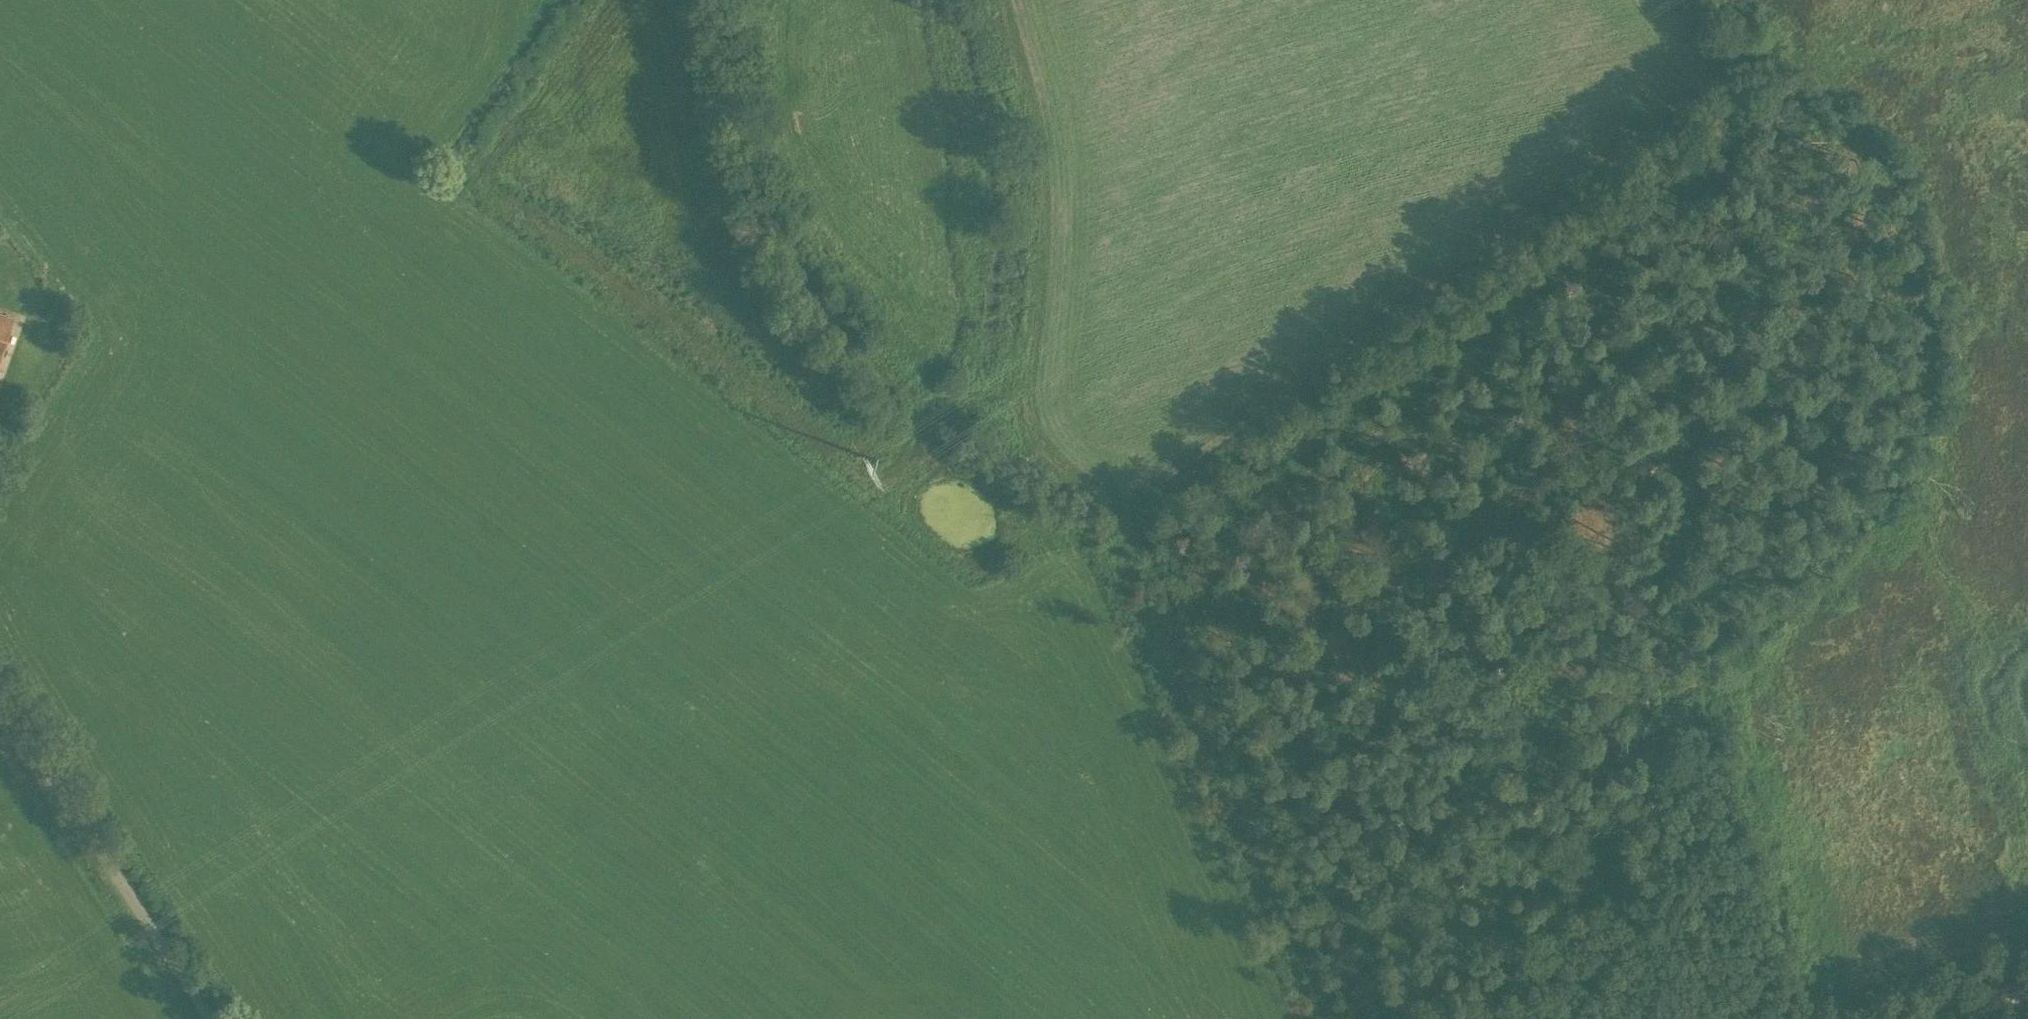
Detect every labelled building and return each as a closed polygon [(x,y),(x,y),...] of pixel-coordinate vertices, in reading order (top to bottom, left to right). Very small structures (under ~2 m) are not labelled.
[(12,318),(0,314),(0,351),(12,318)]
